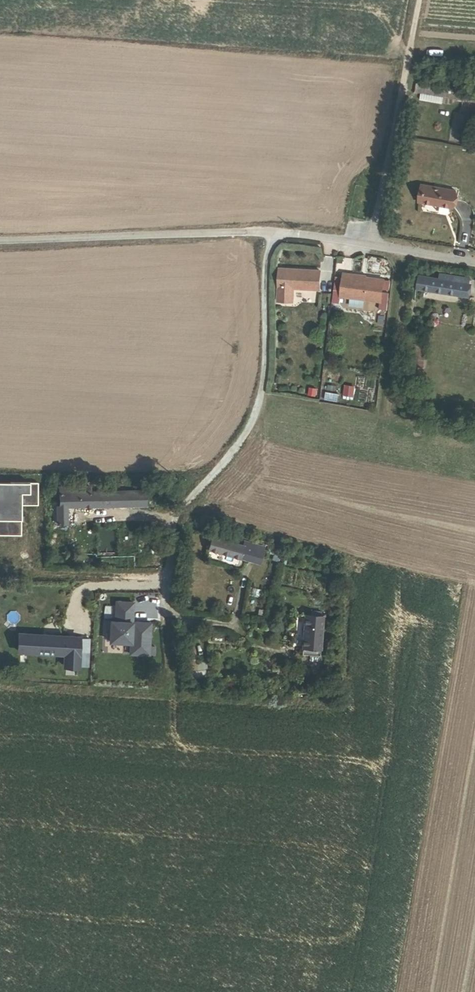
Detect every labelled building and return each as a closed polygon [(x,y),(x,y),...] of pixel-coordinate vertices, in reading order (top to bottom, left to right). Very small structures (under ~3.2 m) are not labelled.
[(415,87),(414,94),(442,99),(451,100),(474,104),(474,96),(415,87)] [(452,208),(455,190),(424,185),(421,203),(452,208)] [(319,290),(320,270),(278,268),(277,301),(293,302),(293,289),(319,290)] [(381,302),(383,279),(363,276),(363,275),(343,273),(340,297),(381,302)] [(417,290),(467,298),(470,280),(440,275),(440,279),(419,276),(417,290)] [(407,405),(415,406),(417,384),(413,384),(406,383),(405,391),(409,391),(407,405)] [(0,485),(0,535),(21,535),(21,505),(37,505),(37,482),(10,482),(10,485),(0,485)] [(68,509),(147,508),(147,492),(91,493),(91,487),(60,488),(60,506),(58,506),(58,526),(68,526),(68,509)] [(255,548),(256,543),(243,539),(242,543),(213,535),(209,550),(240,558),(241,556),(247,557),(250,546),(255,548)] [(132,604),(115,603),(114,622),(109,622),(108,643),(129,644),(128,655),(147,656),(149,624),(137,623),(137,626),(134,626),(134,623),(131,623),(132,604)] [(302,652),(320,654),(323,613),(305,611),(302,652)] [(20,654),(80,657),(81,639),(21,636),(20,654)] [(206,659),(186,662),(188,678),(208,676),(206,659)]
